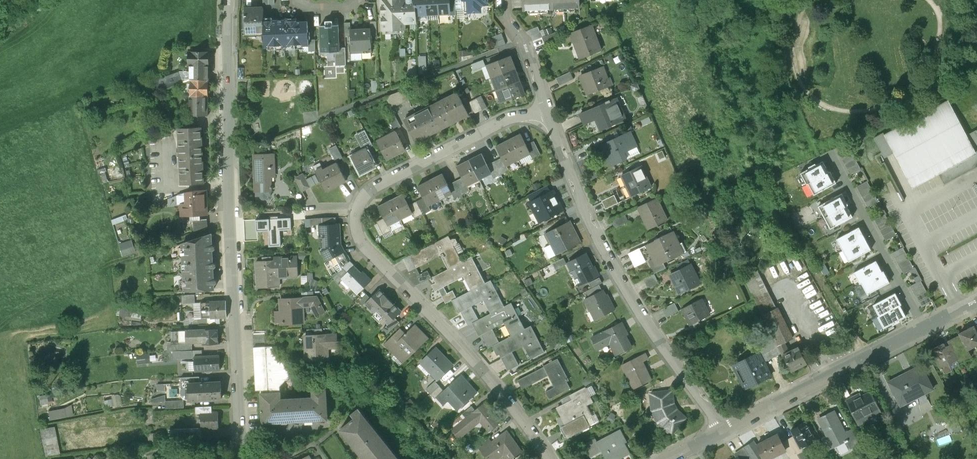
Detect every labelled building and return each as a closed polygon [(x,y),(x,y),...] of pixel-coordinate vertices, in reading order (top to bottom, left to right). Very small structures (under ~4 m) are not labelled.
[(382,18),(381,18),(381,23),(382,23),(383,33),(394,32),(394,29),(406,29),(406,23),(405,23),(404,0),(381,0),(382,18)] [(405,23),(406,23),(417,22),(417,14),(416,14),(416,0),(404,0),(405,23)] [(416,14),(417,14),(427,14),(427,0),(416,0),(416,14)] [(427,14),(439,13),(438,0),(427,0),(427,14)] [(439,13),(449,13),(450,13),(450,0),(438,0),(439,13)] [(469,9),(472,12),(478,12),(481,8),(481,5),(488,4),(488,0),(468,0),(469,9)] [(524,2),(523,3),(523,7),(524,8),(524,10),(552,8),(551,0),(524,0),(524,2)] [(552,8),(579,7),(579,5),(580,4),(580,0),(551,0),(552,8)] [(263,8),(245,8),(246,33),(264,32),(263,8)] [(285,20),(273,20),(273,18),(264,18),(265,44),(268,44),(273,48),(275,48),(275,44),(281,43),(281,46),(287,46),(285,20)] [(297,21),(293,19),(286,19),(285,20),(287,46),(309,45),(309,39),(309,38),(311,38),(310,32),(308,32),(308,21),(297,21)] [(339,24),(333,25),(333,23),(326,24),(326,25),(321,25),(322,48),(320,48),(320,54),(327,54),(327,52),(335,52),(340,52),(340,48),(339,24)] [(592,25),(572,32),(576,43),(579,42),(584,57),(602,50),(592,25)] [(355,29),(351,29),(351,36),(350,36),(350,43),(351,43),(352,53),(362,53),(361,26),(355,26),(355,29)] [(366,26),(361,26),(362,53),(372,52),(371,42),(372,42),(372,35),(371,35),(371,28),(367,28),(366,26)] [(538,26),(528,30),(530,36),(531,35),(540,32),(538,26)] [(540,32),(531,35),(533,41),(543,36),(541,31),(540,32)] [(558,31),(543,36),(546,44),(561,39),(558,31)] [(502,33),(491,37),(495,48),(506,44),(502,33)] [(346,47),(340,48),(340,52),(335,52),(336,65),(346,65),(346,47)] [(210,52),(191,51),(191,79),(209,80),(210,52)] [(426,67),(425,54),(417,55),(418,67),(426,67)] [(510,56),(490,63),(495,76),(515,69),(510,56)] [(484,59),(472,64),(474,70),(486,65),(484,59)] [(604,67),(581,75),(589,94),(611,86),(604,67)] [(515,69),(495,76),(500,89),(520,81),(515,69)] [(179,71),(155,80),(159,91),(183,82),(179,71)] [(571,71),(557,78),(561,85),(574,79),(571,71)] [(209,80),(191,79),(190,91),(190,96),(208,96),(209,80)] [(520,81),(500,89),(505,102),(524,94),(520,81)] [(386,96),(390,105),(402,98),(398,90),(386,96)] [(187,91),(180,95),(183,100),(190,97),(190,96),(190,91),(187,91)] [(458,93),(431,106),(442,128),(469,114),(464,105),(458,93)] [(208,96),(190,96),(190,97),(190,114),(198,115),(208,115),(208,96)] [(487,107),(482,96),(476,99),(481,110),(487,107)] [(481,110),(476,99),(470,102),(475,113),(481,110)] [(610,100),(606,101),(607,102),(581,113),(586,124),(601,117),(605,128),(624,120),(615,99),(611,100),(610,100)] [(967,134),(949,101),(885,135),(884,133),(874,138),(882,154),(884,158),(894,153),(912,187),(938,173),(976,153),(967,134)] [(475,113),(470,102),(464,105),(469,114),(470,116),(475,113)] [(431,106),(405,120),(416,142),(442,128),(431,106)] [(401,127),(395,114),(389,118),(395,130),(398,128),(401,127)] [(174,120),(149,133),(149,143),(156,143),(156,140),(162,140),(161,137),(167,136),(167,133),(173,133),(173,130),(179,130),(178,128),(179,128),(179,120),(174,120)] [(179,128),(178,128),(179,130),(180,156),(203,155),(201,127),(179,128)] [(938,173),(944,184),(976,167),(976,130),(976,129),(967,134),(976,153),(938,173)] [(365,130),(359,132),(366,145),(369,144),(371,142),(365,130)] [(629,131),(601,145),(612,167),(627,159),(624,153),(637,146),(629,131)] [(398,133),(379,143),(387,158),(405,148),(398,133)] [(521,134),(509,140),(518,159),(530,153),(531,153),(526,145),(521,134)] [(509,140),(497,147),(502,157),(506,165),(507,165),(518,159),(509,140)] [(534,141),(526,145),(531,153),(530,153),(533,158),(541,154),(534,141)] [(328,147),(333,160),(341,157),(336,144),(328,147)] [(367,148),(352,156),(360,172),(375,164),(367,148)] [(851,151),(841,156),(850,173),(859,168),(851,151)] [(275,153),(255,154),(257,196),(272,195),(271,168),(275,168),(275,153)] [(482,154),(470,160),(479,179),(491,173),(487,165),(482,154)] [(203,155),(180,156),(181,184),(204,183),(203,155)] [(506,165),(502,157),(495,161),(501,174),(509,169),(507,165),(506,165)] [(470,160),(458,167),(467,185),(479,179),(470,160)] [(495,161),(487,165),(491,173),(493,178),(501,174),(495,161)] [(823,161),(801,173),(807,184),(808,184),(814,195),(836,183),(830,171),(829,172),(823,161)] [(338,162),(318,172),(327,190),(347,179),(338,162)] [(640,166),(622,175),(627,186),(630,185),(635,195),(650,187),(640,166)] [(311,186),(303,173),(296,177),(303,191),(311,186)] [(442,174),(430,180),(440,199),(451,193),(448,185),(442,174)] [(754,175),(747,177),(749,185),(757,182),(754,175)] [(857,185),(867,206),(878,201),(867,179),(857,185)] [(430,180),(418,186),(424,197),(427,205),(428,205),(440,199),(430,180)] [(456,181),(448,185),(451,193),(453,198),(462,194),(456,181)] [(547,185),(528,195),(531,201),(550,191),(547,185)] [(196,190),(186,192),(178,195),(178,204),(181,204),(182,216),(207,215),(206,189),(196,190)] [(531,201),(529,202),(533,210),(537,208),(543,220),(563,210),(553,190),(550,191),(531,201)] [(829,200),(818,206),(824,217),(847,205),(847,206),(848,205),(842,193),(829,200)] [(403,194),(391,200),(401,219),(412,213),(413,213),(409,205),(403,194)] [(614,195),(602,201),(606,209),(618,203),(614,195)] [(424,197),(416,201),(423,214),(431,210),(428,205),(427,205),(424,197)] [(656,197),(640,205),(645,214),(642,215),(648,228),(667,220),(656,197)] [(391,200),(378,207),(384,218),(388,225),(401,219),(391,200)] [(416,201),(409,205),(413,213),(412,213),(415,218),(423,214),(416,201)] [(847,205),(824,217),(830,229),(853,217),(847,206),(847,205)] [(874,218),(885,240),(896,234),(885,212),(874,218)] [(625,214),(611,220),(615,227),(628,221),(625,214)] [(291,217),(256,219),(257,231),(258,231),(269,230),(270,246),(282,245),(281,230),(292,229),(291,217)] [(388,225),(384,218),(376,222),(383,234),(391,230),(388,225)] [(207,219),(193,219),(195,231),(208,226),(207,219)] [(257,231),(256,219),(244,220),(245,241),(258,240),(258,231),(257,231)] [(569,222),(545,234),(550,244),(544,247),(550,258),(556,254),(556,255),(579,242),(569,222)] [(325,238),(325,249),(322,249),(328,261),(331,259),(344,252),(340,244),(339,224),(321,224),(322,238),(325,238)] [(847,233),(837,239),(843,250),(865,238),(859,227),(847,233)] [(673,230),(655,239),(656,240),(647,244),(651,251),(654,250),(657,256),(650,259),(653,266),(664,261),(681,253),(677,244),(680,243),(673,230)] [(211,233),(183,243),(183,247),(179,248),(179,257),(182,259),(184,258),(213,257),(212,251),(214,250),(216,248),(216,247),(214,245),(212,245),(211,233)] [(448,236),(410,255),(415,265),(440,252),(442,256),(445,255),(452,267),(462,262),(448,236)] [(865,238),(843,250),(849,261),(871,249),(865,238)] [(131,240),(120,244),(123,255),(135,252),(131,240)] [(892,252),(898,263),(908,257),(902,247),(892,252)] [(640,248),(629,253),(633,260),(643,255),(640,248)] [(344,252),(331,259),(339,272),(343,268),(349,261),(344,252)] [(585,253),(568,263),(575,277),(578,276),(581,283),(579,284),(598,274),(594,266),(592,267),(585,253)] [(298,256),(278,257),(278,259),(271,259),(271,256),(263,257),(263,260),(257,260),(258,272),(260,272),(261,284),(270,283),(270,286),(279,285),(279,274),(288,273),(288,276),(299,275),(298,256)] [(213,257),(184,258),(184,264),(180,264),(180,272),(183,275),(185,275),(213,273),(213,268),(215,268),(217,266),(217,264),(214,262),(213,262),(213,257)] [(452,267),(433,276),(438,286),(463,273),(465,278),(469,277),(474,288),(485,283),(472,257),(462,262),(452,267)] [(563,257),(553,263),(556,269),(566,264),(563,257)] [(876,260),(854,272),(860,284),(862,283),(861,283),(882,272),(882,271),(876,260)] [(664,261),(653,266),(656,272),(666,267),(664,261)] [(691,263),(672,272),(677,283),(675,283),(679,293),(698,284),(695,277),(697,276),(691,263)] [(365,277),(353,266),(347,272),(342,277),(343,278),(358,293),(371,280),(366,276),(365,277)] [(339,272),(333,277),(339,282),(343,278),(342,277),(347,272),(343,268),(339,272)] [(428,271),(417,276),(420,283),(431,277),(428,271)] [(882,272),(861,283),(862,283),(867,294),(882,286),(890,282),(883,271),(882,271),(882,272)] [(213,273),(185,275),(185,280),(181,280),(181,289),(185,291),(214,289),(214,284),(216,284),(218,282),(218,280),(216,278),(214,279),(213,273)] [(654,273),(643,278),(648,288),(659,283),(654,273)] [(599,277),(589,282),(591,288),(599,284),(602,282),(599,277)] [(922,279),(905,286),(912,302),(913,302),(916,308),(931,302),(922,279)] [(504,306),(491,280),(485,283),(474,288),(457,297),(453,299),(458,309),(461,308),(471,302),(483,296),(485,302),(489,300),(495,311),(504,306)] [(591,288),(587,290),(590,296),(602,289),(599,284),(591,288)] [(792,339),(764,285),(751,292),(773,336),(778,346),(784,342),(792,339)] [(392,306),(382,296),(384,294),(380,289),(371,298),(365,303),(375,313),(379,309),(384,314),(382,316),(389,323),(390,323),(395,317),(401,311),(394,304),(392,306)] [(590,296),(585,298),(591,310),(592,309),(597,317),(614,309),(610,301),(608,301),(602,289),(590,296)] [(453,290),(442,295),(446,303),(453,299),(457,297),(453,290)] [(883,299),(873,305),(879,316),(878,316),(884,328),(906,316),(900,305),(902,304),(895,293),(883,299)] [(195,294),(183,295),(183,301),(184,303),(196,303),(195,294)] [(366,294),(359,301),(363,306),(365,303),(371,298),(366,294)] [(302,297),(281,298),(282,310),(284,310),(284,321),(294,321),(294,323),(303,323),(302,297)] [(702,298),(683,308),(688,318),(690,317),(693,324),(709,315),(705,306),(706,306),(702,298)] [(226,300),(201,302),(202,310),(227,309),(226,300)] [(471,302),(461,308),(469,324),(473,322),(479,319),(471,302)] [(525,329),(512,303),(504,306),(495,311),(479,319),(473,322),(478,332),(481,331),(489,347),(493,345),(499,342),(490,326),(503,319),(505,325),(509,323),(515,334),(525,329)] [(676,303),(663,309),(667,317),(679,311),(676,303)] [(227,309),(202,310),(202,317),(202,318),(208,318),(228,317),(227,309)] [(389,323),(383,329),(387,334),(400,322),(395,317),(390,323),(389,323)] [(621,322),(591,337),(596,347),(608,341),(616,355),(632,347),(623,330),(625,329),(621,322)] [(391,349),(398,356),(400,354),(406,360),(429,338),(416,325),(400,340),(391,349)] [(499,342),(493,345),(497,355),(501,353),(508,368),(518,363),(510,348),(523,342),(526,347),(529,346),(534,357),(544,352),(531,326),(525,329),(515,334),(499,342)] [(960,333),(962,338),(967,348),(976,344),(976,347),(976,331),(974,326),(960,333)] [(218,329),(180,330),(180,341),(181,342),(204,340),(204,344),(219,343),(218,329)] [(327,333),(306,334),(307,347),(309,347),(310,358),(319,358),(319,360),(328,359),(327,333)] [(395,335),(387,344),(391,349),(400,340),(395,335)] [(773,336),(756,346),(759,352),(761,356),(779,347),(778,346),(773,336)] [(962,338),(946,346),(944,342),(932,348),(942,367),(958,359),(955,354),(961,351),(965,359),(971,355),(967,348),(962,338)] [(266,339),(254,340),(257,389),(261,389),(261,393),(268,392),(266,346),(266,339)] [(192,341),(181,342),(180,341),(168,342),(169,351),(181,351),(193,350),(192,341)] [(798,346),(789,351),(784,342),(778,346),(779,347),(791,371),(807,363),(798,346)] [(280,386),(291,374),(272,346),(266,346),(268,392),(281,392),(280,386)] [(453,366),(436,348),(423,360),(428,366),(429,365),(434,370),(431,373),(438,379),(453,366)] [(193,350),(181,351),(182,358),(193,358),(193,350)] [(759,352),(734,365),(746,389),(771,376),(761,356),(759,352)] [(136,363),(149,362),(148,353),(136,354),(136,363)] [(646,353),(636,358),(638,364),(643,361),(648,358),(646,353)] [(220,355),(195,357),(196,371),(221,369),(220,355)] [(638,364),(636,358),(623,364),(632,381),(636,379),(639,385),(652,379),(643,361),(638,364)] [(564,373),(557,359),(543,366),(544,367),(528,375),(533,384),(548,375),(554,387),(546,391),(549,398),(570,388),(562,374),(564,373)] [(921,365),(889,382),(889,383),(891,382),(896,391),(894,392),(900,404),(900,403),(916,394),(914,392),(922,388),(924,393),(933,389),(921,365)] [(477,393),(460,375),(443,390),(437,396),(437,397),(444,404),(452,397),(461,406),(469,399),(469,400),(477,393)] [(528,375),(518,380),(522,389),(533,384),(528,375)] [(200,376),(181,377),(181,389),(182,389),(182,396),(182,397),(183,398),(184,399),(186,399),(186,400),(190,400),(222,399),(221,382),(200,383),(200,376)] [(435,381),(426,388),(430,394),(439,386),(435,381)] [(439,386),(430,394),(435,399),(437,397),(437,396),(443,390),(439,386)] [(573,400),(557,408),(561,417),(562,417),(567,425),(562,427),(567,437),(589,426),(579,408),(586,405),(581,396),(587,393),(584,387),(571,394),(573,400)] [(313,399),(281,401),(281,392),(268,392),(261,393),(263,423),(328,419),(326,389),(313,390),(313,399)] [(673,390),(652,392),(655,411),(660,410),(663,419),(660,422),(674,433),(687,417),(678,409),(674,401),(673,390)] [(871,391),(854,399),(853,396),(846,400),(858,424),(868,419),(866,415),(880,408),(871,391)] [(121,404),(120,394),(111,395),(112,398),(104,399),(105,406),(121,404)] [(182,399),(166,399),(166,407),(182,407),(182,399)] [(499,423),(484,404),(476,410),(466,418),(453,429),(460,438),(480,421),(489,431),(499,423)] [(71,405),(46,410),(48,419),(73,414),(71,405)] [(213,406),(197,406),(197,414),(202,414),(203,429),(220,428),(219,412),(213,412),(213,406)] [(472,406),(462,413),(466,418),(476,410),(472,406)] [(361,414),(362,412),(359,408),(352,414),(355,417),(340,429),(364,458),(396,458),(361,414)] [(847,437),(833,410),(824,415),(826,418),(820,421),(834,447),(846,441),(847,441),(849,440),(847,437)] [(806,422),(791,429),(795,436),(800,447),(801,446),(815,439),(806,422)] [(56,442),(52,425),(38,428),(42,445),(56,442)] [(200,428),(178,429),(178,441),(200,439),(200,428)] [(508,432),(493,443),(482,451),(488,458),(491,458),(502,451),(508,458),(511,458),(521,452),(508,432)] [(757,445),(764,458),(769,458),(786,450),(783,443),(778,434),(757,445)] [(608,435),(596,441),(595,438),(584,444),(588,452),(599,446),(606,458),(619,458),(620,458),(608,435)] [(853,435),(847,437),(849,440),(853,447),(858,445),(853,435)] [(795,436),(789,440),(798,454),(803,451),(801,446),(800,447),(795,436)] [(490,438),(479,446),(482,451),(493,443),(490,438)] [(789,440),(783,443),(786,450),(789,454),(793,458),(801,458),(798,454),(789,440)] [(630,453),(625,442),(618,446),(623,457),(630,453)] [(744,447),(741,449),(734,453),(737,458),(739,457),(741,458),(753,458),(744,447)]
